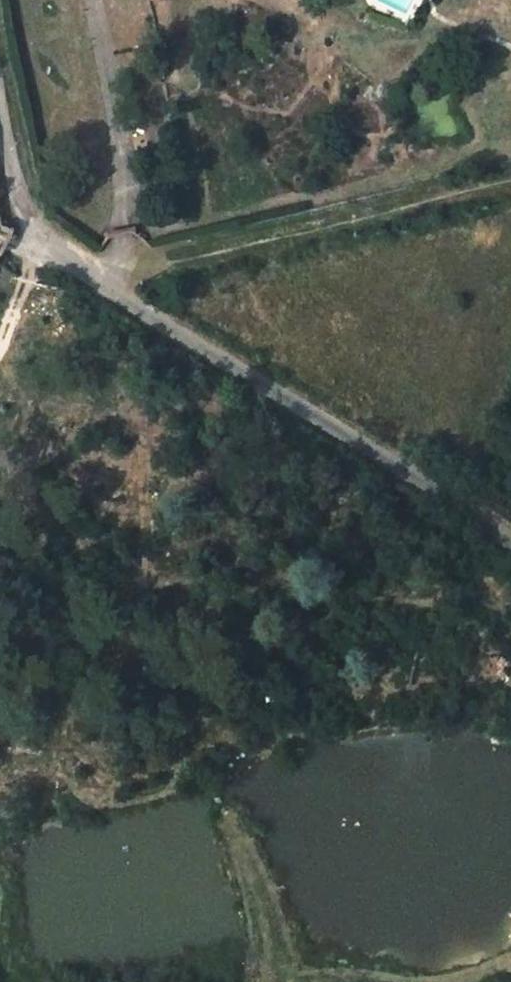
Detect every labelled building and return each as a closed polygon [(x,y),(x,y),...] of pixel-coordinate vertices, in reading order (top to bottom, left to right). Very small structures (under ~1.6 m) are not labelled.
[(10,233),(0,228),(0,248),(2,249),(10,233)]
